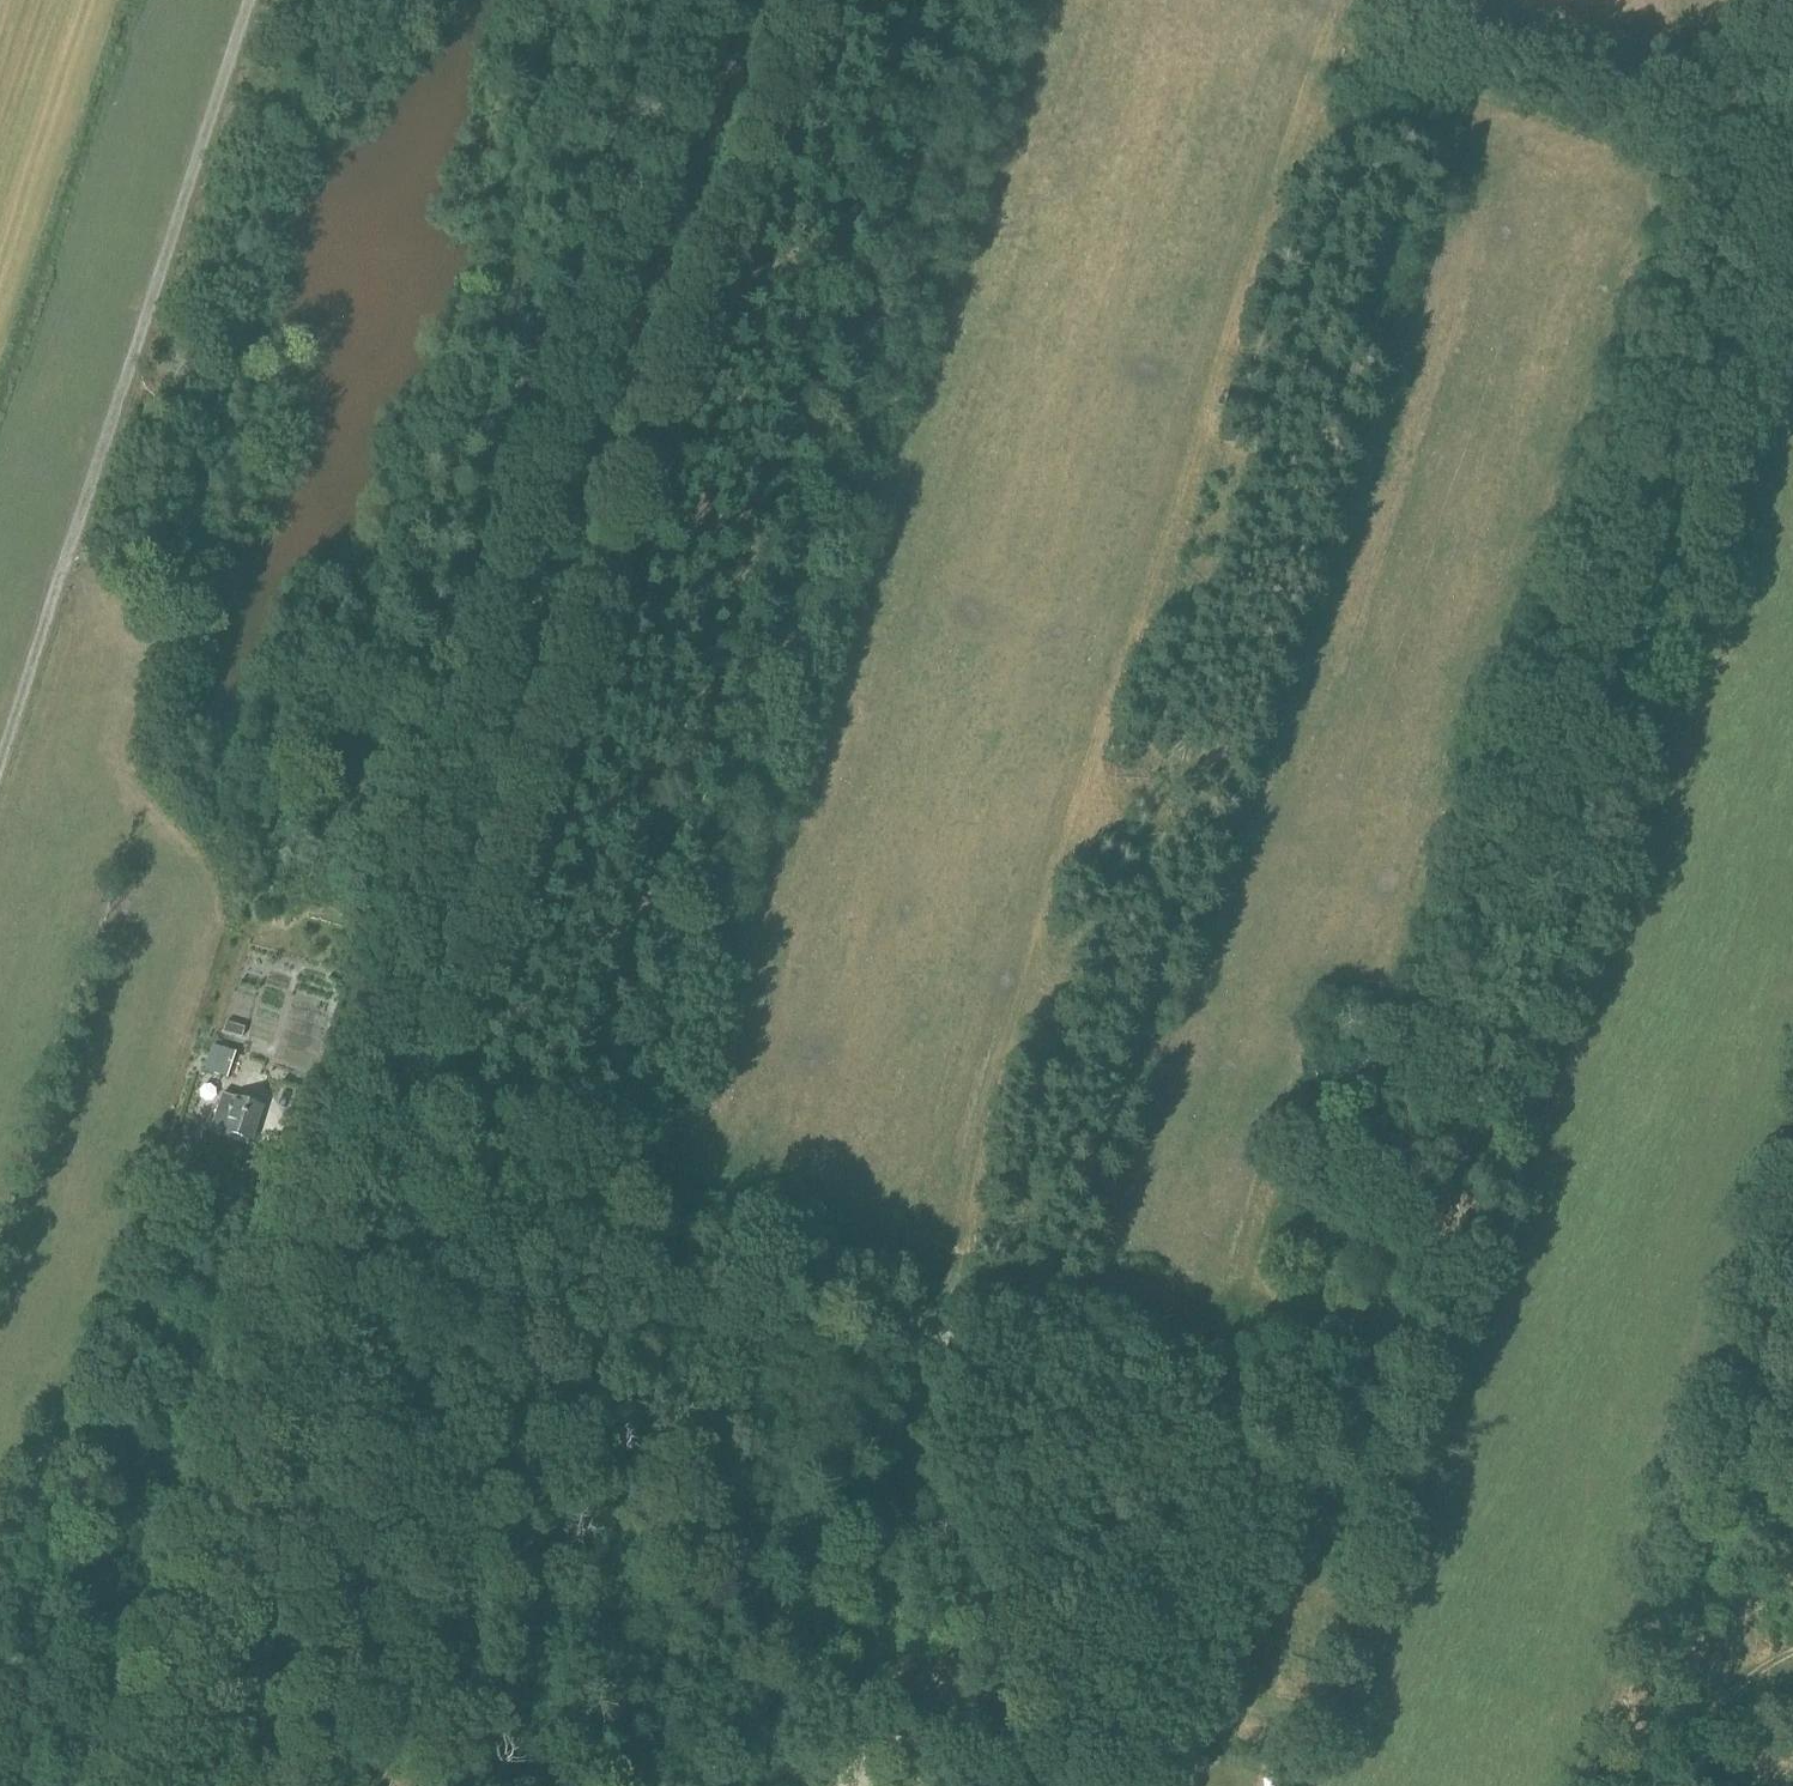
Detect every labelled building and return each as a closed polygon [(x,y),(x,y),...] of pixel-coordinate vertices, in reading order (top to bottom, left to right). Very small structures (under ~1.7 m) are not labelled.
[(247,1028),(228,1022),(224,1033),(244,1039),(247,1028)] [(237,1053),(213,1044),(204,1069),(229,1078),(237,1053)] [(233,1098),(223,1094),(212,1126),(253,1141),(263,1107),(234,1097),(233,1098)] [(185,1142),(179,1163),(191,1167),(198,1146),(185,1142)]
